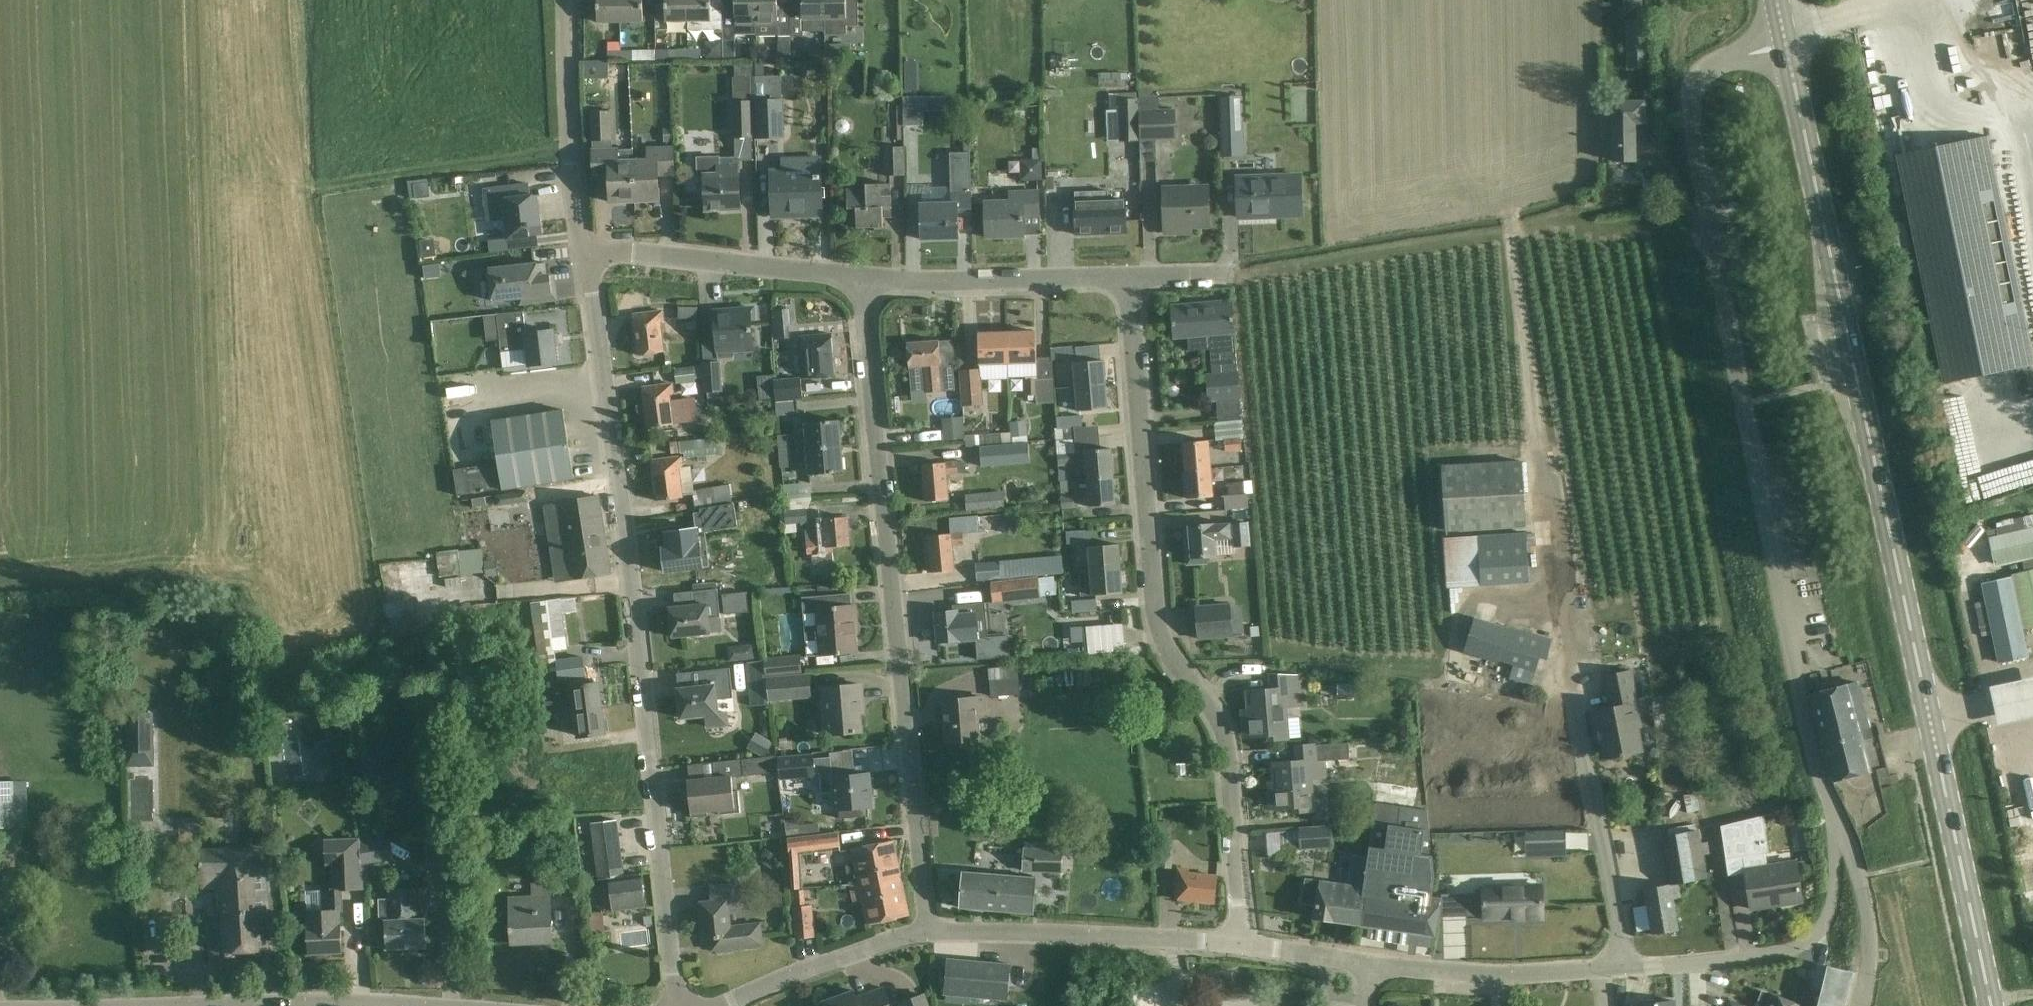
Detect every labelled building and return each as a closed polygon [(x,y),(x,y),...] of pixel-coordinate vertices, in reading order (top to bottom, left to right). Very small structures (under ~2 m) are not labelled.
[(620,0),(597,0),(597,22),(621,21),(620,0)] [(621,21),(644,21),(643,0),(620,0),(621,21)] [(688,0),(665,0),(665,20),(688,20),(688,0)] [(723,39),(723,10),(711,11),(711,0),(688,0),(688,20),(688,30),(722,29),(722,39),(723,39)] [(723,10),(723,39),(735,38),(735,33),(742,33),(756,33),(756,35),(757,35),(756,0),(735,0),(735,10),(723,10)] [(757,35),(778,35),(778,43),(790,43),(790,36),(791,36),(790,8),(777,8),(777,0),(756,0),(757,35)] [(790,8),(791,36),(803,36),(803,32),(826,31),(825,0),(802,0),(802,8),(790,8)] [(826,31),(826,33),(846,33),(846,25),(859,25),(859,1),(846,2),(846,0),(825,0),(826,31)] [(1624,19),(1644,18),(1643,0),(1624,0),(1624,19)] [(479,6),(470,8),(471,20),(481,18),(479,6)] [(481,18),(471,20),(473,32),(482,30),(481,18)] [(484,47),(475,48),(477,60),(486,59),(484,47)] [(689,50),(656,51),(656,60),(689,60),(689,50)] [(689,60),(701,60),(701,50),(689,50),(689,60)] [(827,58),(827,50),(813,50),(813,58),(827,58)] [(837,50),(827,50),(827,58),(837,58),(837,50)] [(1645,69),(1644,50),(1631,51),(1632,69),(1645,69)] [(621,51),(608,51),(608,60),(621,60),(621,51)] [(633,51),(621,51),(621,60),(633,60),(633,51)] [(486,59),(477,60),(478,72),(488,71),(486,59)] [(608,77),(608,59),(582,60),(582,77),(608,77)] [(754,102),(756,102),(757,138),(784,137),(782,98),(781,98),(780,76),(764,76),(763,62),(755,62),(755,77),(753,77),(754,99),(754,102)] [(750,76),(733,77),(733,101),(735,138),(753,138),(753,137),(751,102),(750,76)] [(868,80),(868,93),(883,93),(883,86),(883,81),(875,81),(868,80)] [(490,87),(480,89),(482,101),(491,99),(490,87)] [(1137,140),(1135,92),(1119,93),(1121,140),(1137,140)] [(922,96),(903,97),(904,125),(923,124),(922,96)] [(1242,155),(1241,96),(1219,97),(1220,155),(1242,155)] [(491,99),(482,101),(484,112),(493,111),(491,99)] [(1644,110),(1644,101),(1614,101),(1614,160),(1634,160),(1634,122),(1652,122),(1652,110),(1644,110)] [(1173,138),(1172,110),(1140,111),(1141,139),(1173,138)] [(612,140),(611,111),(591,111),(592,141),(612,140)] [(838,121),(836,124),(836,128),(838,131),(841,133),(845,133),(848,131),(850,128),(850,124),(848,121),(845,119),(841,119),(838,121)] [(675,128),(664,128),(664,142),(675,141),(675,128)] [(1896,154),(1943,383),(1960,379),(2032,364),(2032,357),(1987,136),(1896,154)] [(634,160),(635,201),(658,200),(658,178),(674,178),(672,147),(648,148),(649,159),(634,160)] [(904,175),(903,147),(885,147),(886,175),(904,175)] [(610,202),(635,201),(634,160),(618,160),(618,149),(593,150),(594,176),(610,176),(610,202)] [(951,202),(919,203),(920,219),(920,239),(959,238),(958,209),(971,209),(970,151),(950,152),(951,202)] [(720,156),(696,157),(697,177),(705,177),(705,190),(706,210),(739,209),(739,189),(738,173),(737,173),(737,158),(720,159),(720,156)] [(784,170),(772,170),(773,216),(795,216),(794,211),(803,211),(803,215),(821,215),(819,156),(784,157),(784,170)] [(1043,179),(1042,159),(1020,160),(1021,180),(1043,179)] [(1302,215),(1300,174),(1236,176),(1238,217),(1239,217),(1239,214),(1279,212),(1279,216),(1302,215)] [(428,179),(408,181),(408,182),(410,199),(424,197),(429,191),(428,179)] [(891,211),(891,183),(866,184),(866,188),(847,189),(847,209),(856,208),(857,228),(883,227),(882,211),(891,211)] [(529,184),(484,189),(488,221),(495,221),(506,229),(509,250),(538,246),(537,235),(541,235),(536,195),(530,195),(529,184)] [(1164,187),(1164,228),(1164,234),(1191,233),(1191,227),(1209,226),(1208,191),(1191,192),(1190,186),(1164,187)] [(1109,191),(1074,192),(1076,235),(1127,232),(1126,200),(1109,200),(1109,191)] [(1039,216),(1038,192),(1010,192),(1010,201),(985,202),(986,237),(1023,236),(1022,216),(1039,216)] [(546,275),(544,262),(489,269),(492,301),(519,297),(520,304),(556,299),(554,283),(551,280),(550,280),(549,275),(546,275)] [(439,263),(423,265),(426,280),(442,277),(439,263)] [(932,306),(922,307),(923,317),(933,316),(932,306)] [(1173,311),(1175,337),(1210,334),(1213,374),(1207,375),(1209,400),(1239,398),(1232,306),(1173,311)] [(697,319),(697,307),(680,307),(680,319),(697,319)] [(738,312),(714,314),(718,358),(733,357),(733,351),(753,350),(750,319),(754,319),(754,307),(738,308),(738,312)] [(790,308),(773,309),(776,339),(788,338),(787,323),(791,322),(790,308)] [(664,321),(663,310),(633,314),(638,355),(665,351),(662,321),(664,321)] [(496,315),(499,337),(503,368),(530,364),(530,365),(556,362),(552,330),(526,333),(523,311),(496,315)] [(1036,331),(1007,332),(1008,364),(1008,374),(1037,374),(1036,351),(1036,331)] [(1007,332),(978,333),(979,353),(979,370),(980,380),(1008,379),(1008,374),(1008,364),(1007,332)] [(835,375),(831,335),(801,337),(802,348),(807,348),(809,378),(815,377),(835,375)] [(926,390),(927,393),(946,391),(955,390),(954,382),(952,362),(950,340),(939,341),(939,340),(907,343),(909,367),(910,367),(912,391),(926,390)] [(1076,358),(1075,347),(1051,349),(1052,360),(1076,358)] [(1076,387),(1105,384),(1103,360),(1074,362),(1076,387)] [(717,363),(703,364),(704,392),(706,392),(707,403),(720,403),(719,392),(720,392),(718,363),(717,363)] [(696,381),(694,367),(675,369),(676,383),(696,381)] [(960,371),(959,371),(962,405),(982,403),(980,380),(979,370),(960,371)] [(801,376),(773,378),(775,401),(802,398),(801,376)] [(1056,402),(1054,378),(1025,379),(1026,396),(1037,395),(1037,403),(1056,402)] [(662,385),(642,387),(647,428),(667,425),(674,424),(687,422),(696,421),(693,398),(684,399),(671,401),(670,395),(674,394),(673,383),(662,385)] [(1076,387),(1071,387),(1072,400),(1077,399),(1078,411),(1088,410),(1108,408),(1105,384),(1076,387)] [(796,415),(796,400),(776,401),(777,416),(796,415)] [(574,478),(563,410),(492,421),(498,463),(453,470),(457,496),(503,489),(574,478)] [(1069,480),(1060,480),(1057,433),(1074,431),(1073,428),(1083,427),(1082,415),(1057,417),(1058,429),(1055,429),(1059,481),(1069,480)] [(804,423),(807,449),(840,446),(837,421),(839,421),(839,420),(804,423)] [(1026,420),(1010,422),(1012,438),(1028,436),(1026,420)] [(964,422),(942,424),(944,440),(965,438),(964,422)] [(1076,452),(1074,431),(1057,433),(1060,480),(1069,480),(1068,465),(1075,464),(1074,453),(1076,452)] [(778,435),(780,451),(790,450),(789,434),(778,435)] [(975,435),(965,436),(966,445),(975,445),(975,435)] [(719,437),(671,443),(672,453),(685,452),(686,457),(721,453),(719,437)] [(1242,450),(1241,438),(1224,440),(1225,451),(1242,450)] [(1183,442),(1185,470),(1211,468),(1209,440),(1183,442)] [(1028,443),(980,446),(981,466),(1030,463),(1028,443)] [(840,446),(807,449),(809,474),(843,471),(843,470),(842,470),(840,446)] [(1087,478),(1113,476),(1111,448),(1085,450),(1087,478)] [(792,466),(790,450),(780,451),(781,467),(792,466)] [(671,458),(651,460),(656,501),(676,498),(683,497),(681,483),(693,481),(691,466),(683,467),(682,456),(671,458)] [(966,472),(965,461),(923,464),(926,501),(949,499),(947,475),(958,474),(958,472),(966,472)] [(1527,526),(1524,461),(1443,465),(1446,530),(1527,526)] [(1211,468),(1185,470),(1187,498),(1213,496),(1211,468)] [(1115,504),(1113,476),(1087,478),(1089,506),(1115,504)] [(1244,494),(1243,481),(1228,482),(1229,495),(1224,495),(1225,509),(1249,507),(1248,493),(1244,494)] [(1252,481),(1243,481),(1244,494),(1248,493),(1253,493),(1252,481)] [(785,499),(810,498),(809,482),(784,484),(785,499)] [(729,484),(694,490),(697,509),(700,509),(717,506),(732,503),(729,484)] [(528,501),(527,489),(496,494),(498,505),(528,501)] [(991,492),(965,494),(966,511),(993,509),(991,492)] [(1078,507),(1077,494),(1062,495),(1063,509),(1062,509),(1063,523),(1083,521),(1082,507),(1078,507)] [(578,498),(548,504),(553,537),(554,544),(570,542),(572,557),(569,558),(573,579),(590,577),(610,574),(603,528),(598,495),(578,498)] [(485,497),(473,499),(474,507),(487,505),(485,497)] [(700,510),(704,533),(737,527),(733,504),(730,504),(706,509),(700,510)] [(807,522),(805,509),(785,511),(786,524),(807,522)] [(2014,518),(2014,517),(2000,520),(2001,526),(2000,527),(2002,536),(1990,539),(1996,564),(2032,556),(2032,514),(2014,518)] [(1006,515),(1002,531),(1015,535),(1019,518),(1006,515)] [(980,532),(978,516),(950,518),(951,534),(929,536),(932,572),(955,570),(953,545),(965,544),(964,534),(980,532)] [(849,545),(847,517),(823,519),(824,529),(807,531),(809,553),(813,553),(813,562),(834,560),(832,547),(849,545)] [(1234,536),(1235,547),(1247,546),(1245,523),(1233,524),(1234,532),(1230,532),(1229,524),(1213,525),(1213,524),(1190,526),(1190,536),(1186,536),(1188,562),(1210,560),(1210,555),(1216,555),(1214,537),(1230,536),(1234,536)] [(664,563),(665,572),(703,567),(702,564),(707,563),(704,545),(700,545),(698,528),(664,532),(666,548),(663,548),(664,563)] [(1091,542),(1090,531),(1066,532),(1067,543),(1091,542)] [(1528,582),(1525,534),(1443,538),(1446,586),(1528,582)] [(1088,546),(1090,571),(1120,568),(1118,544),(1088,546)] [(1063,572),(1062,556),(976,565),(977,581),(1063,572)] [(496,560),(485,561),(487,577),(498,575),(496,560)] [(1122,593),(1120,568),(1090,571),(1079,572),(1081,596),(1122,593)] [(2009,575),(2010,578),(1983,584),(1986,601),(1975,604),(1982,636),(1993,633),(1999,662),(2027,657),(2021,629),(2032,627),(2032,570),(2009,575)] [(773,573),(773,585),(785,585),(785,573),(773,573)] [(1041,596),(1038,578),(991,583),(993,601),(1041,596)] [(720,617),(717,589),(692,591),(693,605),(669,608),(672,637),(710,633),(708,618),(720,617)] [(851,593),(803,597),(804,609),(819,607),(823,655),(836,654),(856,652),(853,622),(856,622),(855,604),(852,605),(851,593)] [(560,601),(560,599),(532,603),(541,672),(556,670),(553,650),(567,648),(562,611),(577,609),(576,600),(560,601)] [(1097,611),(1096,599),(1071,601),(1072,613),(1097,611)] [(953,610),(935,612),(938,642),(976,639),(978,660),(1010,657),(1008,635),(988,637),(985,602),(952,605),(953,610)] [(1233,636),(1231,604),(1196,607),(1199,638),(1233,636)] [(1507,626),(1475,617),(1463,651),(1497,662),(1498,660),(1514,665),(1510,677),(1530,684),(1534,672),(1538,657),(1547,660),(1552,639),(1507,626)] [(1124,623),(1086,624),(1087,652),(1124,651),(1124,623)] [(753,645),(740,646),(742,660),(755,659),(753,645)] [(561,714),(602,708),(598,683),(587,684),(583,657),(556,661),(559,680),(565,679),(568,699),(561,700),(560,694),(544,696),(547,714),(555,713),(561,712),(561,714)] [(802,673),(801,657),(776,658),(763,659),(765,675),(802,673)] [(733,697),(729,668),(699,671),(701,686),(678,689),(681,718),(706,715),(707,726),(727,724),(726,712),(718,713),(717,699),(733,697)] [(1639,713),(1631,670),(1603,675),(1609,708),(1592,711),(1596,733),(1600,732),(1605,758),(1642,751),(1635,713),(1639,713)] [(810,674),(767,677),(767,679),(769,702),(812,698),(822,697),(825,734),(841,733),(861,731),(858,701),(863,700),(861,684),(841,686),(821,687),(821,688),(811,690),(810,674)] [(1298,676),(1271,675),(1271,690),(1248,692),(1251,736),(1268,735),(1269,740),(1288,738),(1286,706),(1301,705),(1298,676)] [(2001,723),(2032,716),(2032,676),(1992,686),(2001,723)] [(1019,694),(1018,678),(991,680),(992,696),(1019,694)] [(769,704),(769,702),(767,679),(750,681),(752,705),(769,704)] [(1862,740),(1872,738),(1858,682),(1849,685),(1810,694),(1823,745),(1832,781),(1870,772),(1862,740)] [(1354,684),(1340,684),(1340,702),(1354,702),(1354,684)] [(985,710),(984,697),(943,700),(946,742),(976,739),(973,711),(985,710)] [(561,712),(555,713),(557,727),(563,726),(577,724),(578,736),(590,734),(590,735),(594,735),(594,734),(605,732),(605,731),(609,731),(607,719),(603,720),(602,708),(561,714),(561,712)] [(154,765),(154,713),(126,713),(127,765),(154,765)] [(759,734),(751,750),(763,757),(766,756),(774,742),(759,734)] [(1298,761),(1273,763),(1277,808),(1294,806),(1294,812),(1313,810),(1311,778),(1326,777),(1324,760),(1350,758),(1349,747),(1349,744),(1332,745),(1323,745),(1323,744),(1316,745),(1297,746),(1296,746),(1298,761)] [(715,778),(687,780),(691,817),(708,816),(707,810),(718,809),(718,814),(741,811),(739,791),(733,792),(731,778),(743,776),(755,774),(754,769),(769,767),(768,756),(766,756),(763,757),(741,759),(733,760),(713,762),(715,778)] [(813,756),(779,758),(781,781),(815,778),(814,773),(813,758),(813,756)] [(815,758),(813,758),(814,773),(820,773),(820,778),(822,793),(834,792),(835,809),(840,809),(840,819),(868,816),(868,806),(872,806),(869,774),(833,777),(831,757),(815,758)] [(1414,804),(1420,769),(1379,762),(1373,796),(1414,804)] [(12,782),(0,782),(0,827),(12,827),(12,782)] [(1646,800),(1639,808),(1641,814),(1648,815),(1654,807),(1653,801),(1646,800)] [(1375,802),(1372,823),(1398,826),(1401,805),(1375,802)] [(1305,879),(1302,902),(1316,904),(1314,918),(1361,925),(1369,926),(1367,938),(1409,944),(1409,941),(1417,942),(1416,945),(1432,948),(1435,928),(1440,898),(1431,896),(1433,877),(1426,809),(1426,808),(1415,807),(1401,805),(1398,826),(1372,823),(1367,857),(1353,855),(1348,885),(1319,881),(1305,879)] [(1743,857),(1745,869),(1766,866),(1764,854),(1769,853),(1763,815),(1720,825),(1726,859),(1743,857)] [(798,818),(785,819),(787,839),(789,838),(821,834),(819,822),(799,825),(798,818)] [(623,875),(616,819),(591,823),(599,890),(610,889),(613,910),(642,906),(645,903),(641,873),(623,875)] [(1333,846),(1332,827),(1300,829),(1301,849),(1333,846)] [(1670,884),(1644,888),(1651,934),(1678,930),(1673,899),(1681,898),(1679,883),(1706,878),(1698,830),(1682,833),(1662,836),(1670,884)] [(1566,831),(1540,831),(1541,856),(1566,855),(1565,832),(1566,832),(1566,831)] [(371,832),(359,834),(359,838),(361,863),(365,863),(379,861),(376,840),(372,841),(371,832)] [(840,848),(838,832),(821,834),(789,838),(792,888),(801,887),(799,854),(840,848)] [(358,838),(324,840),(325,865),(333,864),(334,888),(366,887),(365,863),(361,863),(359,838),(358,838)] [(861,888),(901,880),(892,840),(853,849),(856,862),(846,864),(850,884),(860,882),(861,888)] [(1174,847),(1160,846),(1158,867),(1172,869),(1174,847)] [(268,930),(264,848),(201,849),(202,886),(212,886),(217,952),(269,950),(268,930)] [(765,848),(759,858),(774,867),(780,857),(765,848)] [(1064,850),(1025,848),(1023,870),(1062,873),(1064,850)] [(1795,861),(1766,866),(1745,869),(1751,909),(1752,909),(1751,903),(1783,898),(1783,904),(1801,901),(1795,861)] [(1189,871),(1189,867),(1178,866),(1176,878),(1174,898),(1214,902),(1217,874),(1194,871),(1189,871)] [(1036,877),(963,871),(960,908),(1033,913),(1036,877)] [(901,880),(861,888),(869,924),(908,915),(901,880)] [(739,902),(737,883),(709,886),(711,901),(700,902),(704,940),(715,939),(716,952),(733,950),(733,947),(762,944),(760,924),(731,927),(728,903),(739,902)] [(1483,893),(1466,893),(1466,894),(1466,916),(1484,915),(1484,918),(1509,917),(1509,919),(1541,918),(1542,918),(1542,897),(1541,897),(1541,891),(1541,884),(1518,885),(1488,886),(1483,886),(1483,893)] [(417,918),(415,888),(389,889),(390,898),(379,899),(380,916),(385,919),(387,949),(427,947),(426,918),(417,918)] [(805,906),(804,889),(794,890),(794,907),(795,919),(797,939),(813,937),(811,917),(810,905),(805,906)] [(322,910),(307,911),(308,933),(309,953),(342,951),(340,911),(343,911),(342,891),(342,890),(322,890),(322,910)] [(511,926),(510,926),(510,931),(511,931),(512,943),(552,941),(551,921),(550,896),(510,898),(511,926)] [(1011,964),(947,958),(944,995),(1007,1000),(1011,964)] [(1827,966),(1819,999),(1817,1005),(1844,1005),(1852,973),(1827,966)] [(883,988),(856,997),(853,990),(823,1001),(825,1005),(890,1005),(883,988)] [(1767,992),(1761,1005),(1801,1005),(1767,992)] [(924,995),(901,1003),(902,1005),(928,1005),(924,995)] [(1727,1001),(1712,996),(1708,1005),(1725,1005),(1727,1001)]
